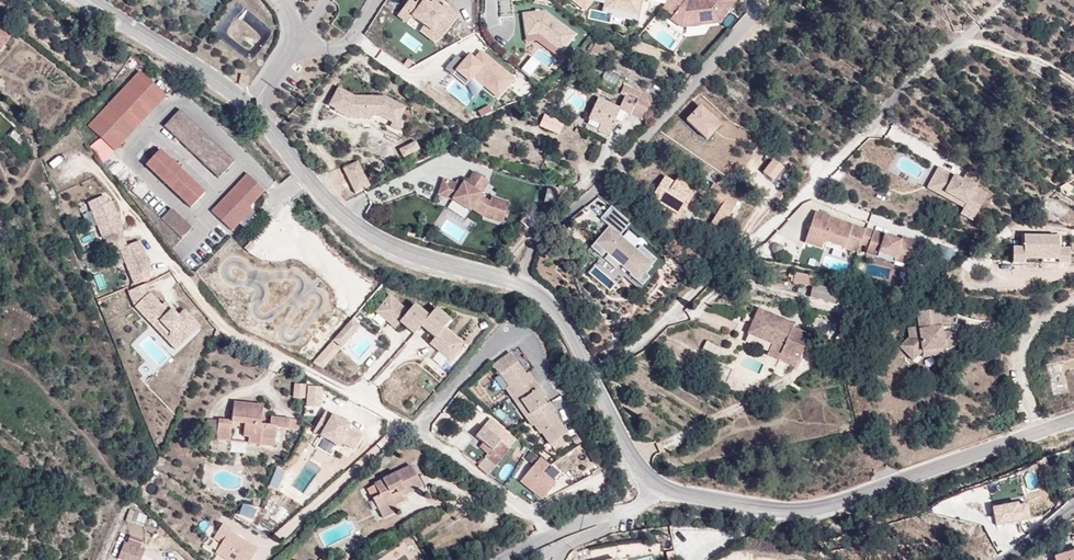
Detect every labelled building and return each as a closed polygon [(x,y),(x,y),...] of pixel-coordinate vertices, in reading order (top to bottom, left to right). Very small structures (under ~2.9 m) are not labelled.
[(407,24),(412,17),(424,26),(432,32),(439,23),(448,30),(459,16),(444,4),(441,7),(438,11),(429,4),(424,0),(418,0),(415,4),(410,0),(397,16),(407,24)] [(438,11),(441,7),(432,0),(429,4),(438,11)] [(511,0),(498,1),(500,18),(513,17),(511,0)] [(592,0),(573,0),(585,9),(592,0)] [(606,2),(605,7),(627,12),(626,18),(635,21),(639,0),(599,0),(606,2)] [(736,0),(735,0),(700,0),(699,1),(697,2),(696,0),(669,0),(663,8),(673,15),(676,11),(686,19),(690,18),(691,27),(718,24),(736,0)] [(561,53),(575,35),(544,11),(523,14),(526,36),(538,35),(561,53)] [(691,27),(690,18),(686,19),(676,11),(673,15),(670,19),(681,28),(691,27)] [(441,39),(448,30),(439,23),(432,32),(424,26),(420,32),(434,43),(441,39)] [(558,59),(562,53),(561,53),(538,35),(526,36),(525,36),(526,43),(536,42),(558,59)] [(597,56),(602,46),(596,43),(591,51),(597,56)] [(534,60),(547,68),(553,58),(539,50),(534,60)] [(484,54),(481,52),(474,60),(477,62),(484,54)] [(514,79),(484,54),(477,62),(474,60),(469,55),(464,62),(457,55),(445,69),(452,75),(456,71),(469,82),(473,77),(498,98),(514,79)] [(531,81),(539,66),(528,61),(521,76),(531,81)] [(465,86),(469,82),(456,71),(452,75),(465,86)] [(167,97),(140,72),(88,126),(115,152),(167,97)] [(616,90),(621,79),(604,72),(599,83),(616,90)] [(241,75),(239,84),(248,86),(250,78),(241,75)] [(621,122),(626,112),(642,120),(652,99),(640,94),(641,93),(624,85),(620,94),(625,96),(619,108),(598,99),(589,120),(600,125),(610,130),(615,119),(621,122)] [(407,108),(385,96),(354,96),(338,87),(332,97),(339,101),(336,107),(351,116),(372,116),(372,118),(381,118),(391,123),(389,127),(399,132),(405,122),(400,119),(407,108)] [(372,118),(372,116),(351,116),(336,107),(339,101),(332,97),(328,106),(335,110),(334,111),(349,119),(372,120),(372,118)] [(721,128),(701,109),(686,124),(706,144),(721,128)] [(235,162),(180,110),(164,127),(219,179),(235,162)] [(565,124),(544,116),(539,128),(560,137),(565,124)] [(610,130),(600,125),(597,131),(608,136),(610,130)] [(420,149),(416,141),(408,145),(412,154),(420,149)] [(412,154),(408,145),(399,150),(403,158),(412,154)] [(205,193),(160,150),(146,165),(191,208),(205,193)] [(371,186),(358,161),(342,169),(355,194),(371,186)] [(784,171),(773,163),(763,177),(774,185),(784,171)] [(935,187),(943,170),(937,167),(927,187),(963,205),(965,202),(935,187)] [(976,215),(987,193),(975,187),(980,177),(967,170),(962,180),(943,170),(935,187),(965,202),(963,205),(962,208),(976,215)] [(479,197),(488,182),(474,172),(466,186),(462,183),(456,181),(455,184),(443,180),(438,196),(453,200),(469,211),(471,209),(483,217),(502,223),(508,204),(491,198),(489,203),(479,197)] [(212,212),(232,231),(252,210),(250,207),(265,191),(247,174),(212,212)] [(695,192),(697,189),(678,177),(674,183),(664,178),(651,198),(662,205),(664,201),(683,213),(688,204),(683,201),(687,195),(692,198),(695,192)] [(704,198),(709,190),(699,184),(697,189),(695,192),(704,198)] [(738,200),(713,184),(709,190),(704,198),(720,208),(709,227),(719,233),(738,200)] [(551,207),(554,193),(546,191),(543,205),(551,207)] [(688,204),(692,198),(687,195),(683,201),(688,204)] [(89,203),(92,210),(107,204),(104,196),(89,203)] [(683,213),(664,201),(662,205),(681,217),(683,213)] [(120,232),(122,231),(111,202),(107,204),(92,210),(103,238),(105,237),(110,250),(118,246),(120,250),(134,285),(150,279),(147,271),(151,270),(139,242),(127,247),(120,232)] [(652,264),(620,236),(631,223),(611,207),(601,220),(609,227),(611,229),(608,233),(606,231),(595,244),(630,274),(629,276),(642,287),(649,278),(645,274),(649,269),(648,269),(652,264)] [(161,219),(182,239),(193,228),(172,208),(161,219)] [(976,215),(962,208),(960,212),(974,219),(976,215)] [(865,230),(815,212),(807,235),(824,241),(857,253),(860,244),(865,230)] [(89,213),(82,216),(88,231),(95,228),(89,213)] [(913,261),(919,243),(902,237),(900,241),(865,228),(865,230),(860,244),(868,247),(866,254),(893,263),(896,255),(906,259),(913,261)] [(824,241),(807,235),(804,243),(821,249),(824,241)] [(1069,265),(1069,249),(1058,249),(1059,237),(1023,236),(1023,249),(1012,248),(1012,264),(1024,264),(1024,260),(1057,260),(1057,264),(1069,265)] [(948,265),(954,250),(941,246),(935,260),(948,265)] [(906,259),(896,255),(893,263),(903,267),(906,259)] [(97,289),(106,287),(102,273),(93,276),(97,289)] [(838,283),(814,277),(814,276),(795,273),(793,283),(812,286),(812,284),(837,290),(838,283)] [(834,303),(837,290),(812,284),(809,297),(834,303)] [(160,321),(182,344),(192,334),(177,318),(171,312),(169,314),(149,294),(145,285),(129,291),(135,307),(154,327),(156,325),(160,321)] [(388,305),(394,300),(390,296),(384,302),(388,305)] [(400,323),(414,335),(421,326),(428,318),(414,305),(408,312),(394,300),(388,305),(384,302),(376,311),(395,328),(400,323)] [(428,318),(421,326),(434,338),(429,344),(449,361),(457,351),(453,347),(458,341),(444,329),(450,322),(435,309),(428,318)] [(791,329),(793,325),(757,309),(747,334),(772,344),(767,355),(795,368),(801,355),(809,336),(791,329)] [(955,348),(953,332),(942,333),(939,309),(917,312),(919,327),(909,328),(909,338),(899,348),(912,361),(922,352),(955,348)] [(746,313),(739,310),(737,315),(745,318),(746,313)] [(177,318),(192,334),(199,327),(183,311),(177,318)] [(353,318),(333,340),(342,347),(361,325),(353,318)] [(176,349),(182,344),(160,321),(156,325),(168,338),(166,339),(176,349)] [(855,333),(846,326),(835,342),(844,349),(855,333)] [(137,369),(145,376),(157,364),(159,365),(168,356),(148,336),(135,349),(146,360),(137,369)] [(462,345),(458,341),(453,347),(457,351),(462,345)] [(706,342),(702,350),(713,355),(717,347),(706,342)] [(945,355),(944,349),(922,352),(923,358),(945,355)] [(525,375),(509,353),(492,365),(500,376),(501,375),(509,386),(506,389),(511,397),(533,381),(528,373),(525,375)] [(539,389),(533,381),(511,397),(516,404),(520,401),(531,415),(546,405),(543,400),(536,391),(539,389)] [(306,386),(293,386),(293,400),(306,400),(306,386)] [(323,390),(308,388),(306,409),(321,410),(323,390)] [(536,391),(543,400),(545,398),(539,389),(536,391)] [(507,428),(522,415),(508,400),(493,413),(507,428)] [(526,418),(531,415),(520,401),(516,404),(526,418)] [(263,406),(234,402),(232,421),(219,420),(216,439),(229,441),(231,422),(245,423),(243,437),(249,437),(248,443),(260,444),(261,438),(275,440),(277,427),(288,428),(289,419),(271,417),(270,425),(261,424),(263,406)] [(554,410),(549,403),(546,405),(531,415),(526,418),(532,426),(534,425),(541,434),(542,433),(550,446),(567,434),(552,412),(554,410)] [(337,451),(341,445),(354,453),(362,439),(349,432),(351,428),(333,418),(320,440),(337,451)] [(298,420),(289,419),(288,428),(297,429),(298,420)] [(242,439),(243,428),(232,427),(231,438),(242,439)] [(475,437),(493,452),(501,458),(509,449),(483,427),(475,437)] [(230,452),(245,454),(246,445),(231,443),(230,452)] [(495,465),(501,458),(493,452),(487,459),(495,465)] [(533,465),(538,457),(529,452),(524,461),(533,465)] [(165,460),(159,457),(157,464),(163,467),(165,460)] [(486,458),(478,467),(488,475),(495,466),(495,465),(487,459),(486,458)] [(542,503),(557,486),(544,474),(550,467),(540,458),(518,484),(542,503)] [(425,459),(374,485),(380,496),(373,499),(379,512),(394,504),(395,506),(405,501),(400,493),(405,490),(407,494),(422,486),(417,477),(431,470),(425,459)] [(153,487),(145,483),(141,493),(149,496),(153,487)] [(373,499),(380,496),(374,485),(367,489),(373,499)] [(260,498),(253,497),(252,505),(259,506),(260,498)] [(395,506),(394,504),(379,512),(383,519),(398,511),(395,506)] [(139,513),(130,510),(125,522),(134,525),(136,521),(139,513)] [(145,515),(139,513),(136,521),(142,523),(145,515)] [(222,545),(215,555),(223,559),(252,559),(257,552),(230,534),(232,531),(223,526),(214,540),(222,545)] [(124,543),(118,559),(122,559),(141,559),(145,550),(124,543)]
